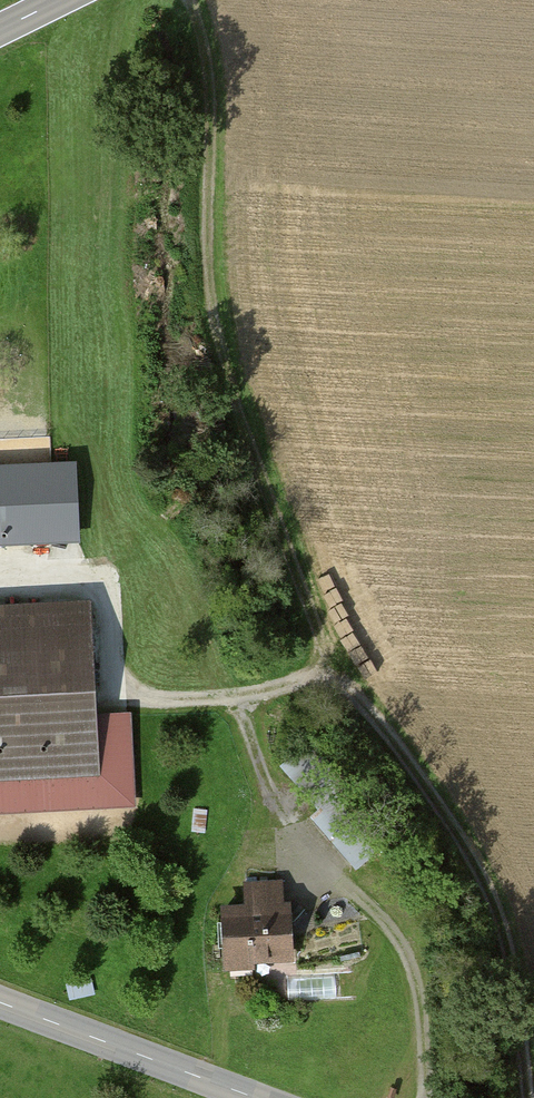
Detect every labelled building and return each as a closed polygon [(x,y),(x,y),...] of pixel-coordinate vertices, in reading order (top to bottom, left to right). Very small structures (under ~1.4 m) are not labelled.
[(0,466),(0,546),(81,543),(77,463),(0,466)] [(103,770),(97,610),(0,614),(0,774),(103,770)] [(223,917),(226,966),(296,962),(291,890),(253,893),(254,915),(223,917)]
